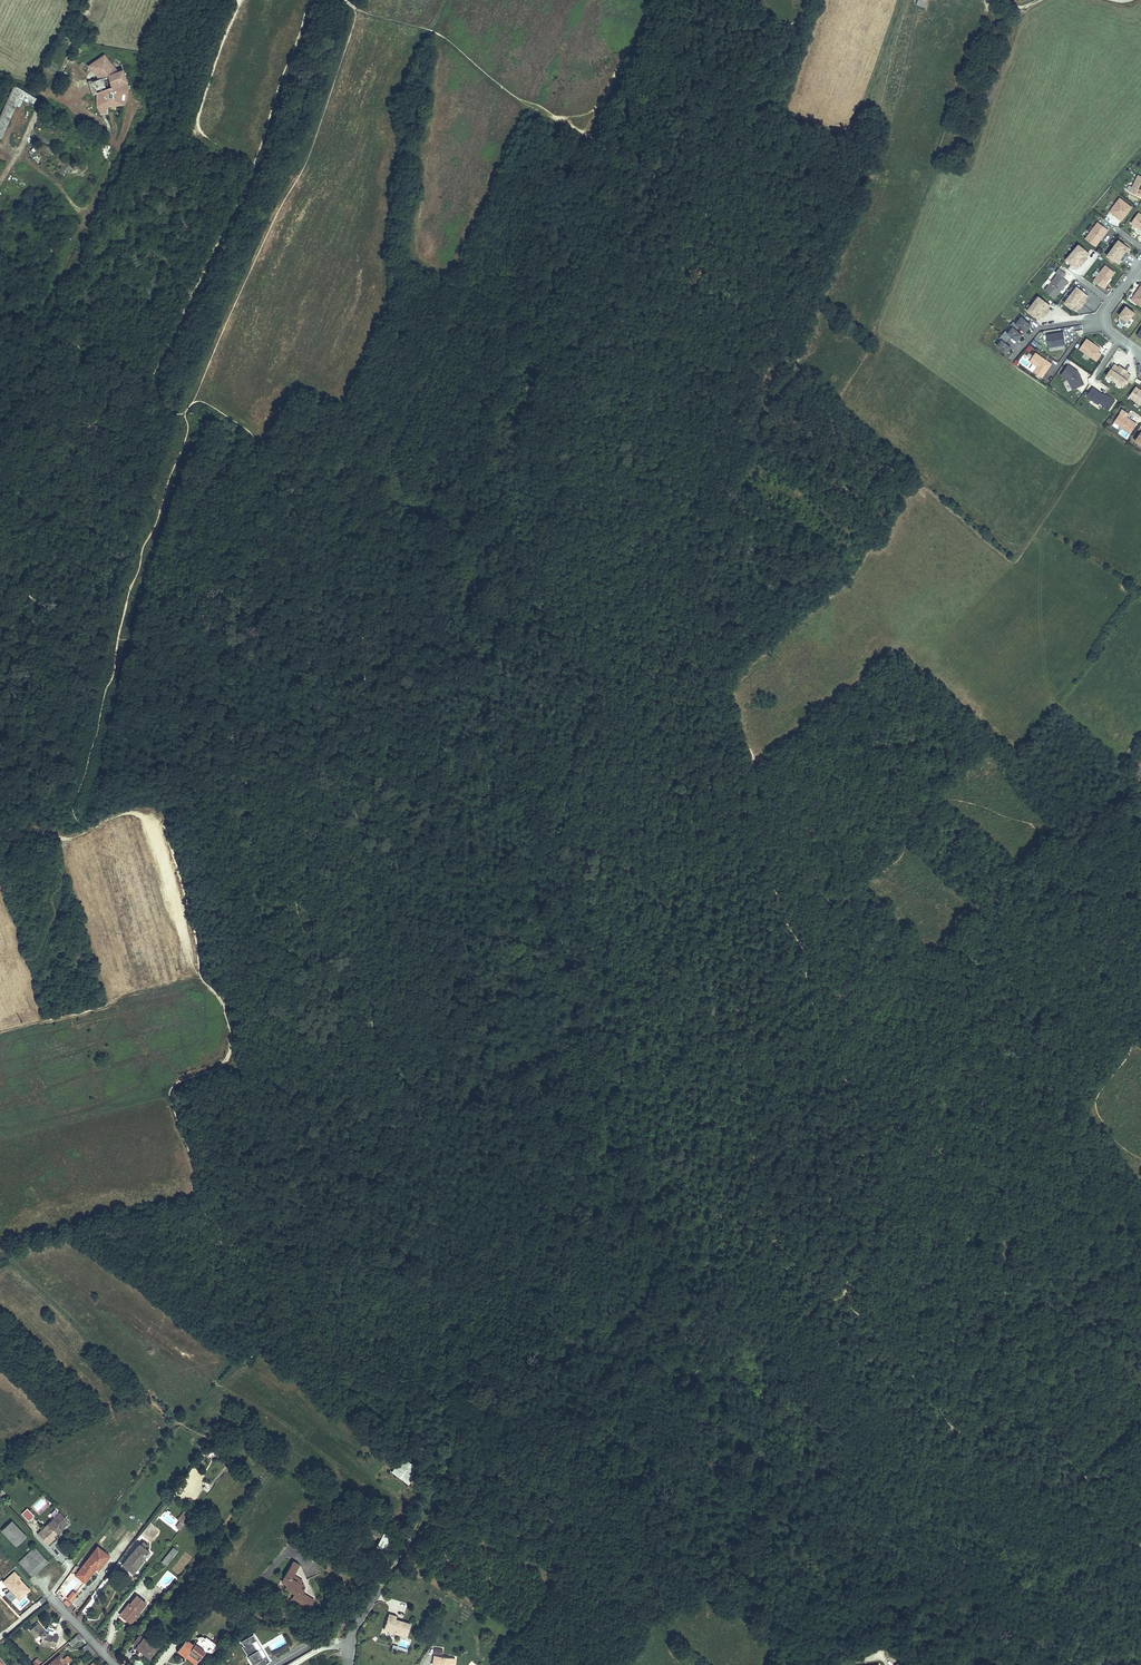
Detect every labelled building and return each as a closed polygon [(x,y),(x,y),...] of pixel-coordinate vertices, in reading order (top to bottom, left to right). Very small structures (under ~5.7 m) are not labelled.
[(111,88),(96,93),(95,93),(96,107),(100,114),(107,114),(106,107),(125,106),(130,90),(124,71),(119,72),(104,55),(89,68),(99,79),(107,76),(111,88)] [(0,115),(0,139),(1,139),(23,90),(13,85),(0,115)] [(1140,196),(1140,195),(1140,176),(1138,174),(1130,192),(1140,196)] [(1109,211),(1121,220),(1131,207),(1120,198),(1109,211)] [(1131,222),(1140,230),(1140,215),(1138,212),(1131,222)] [(1085,238),(1095,246),(1108,229),(1098,222),(1085,238)] [(1118,239),(1106,255),(1117,262),(1119,258),(1121,259),(1122,260),(1128,252),(1126,251),(1125,250),(1128,247),(1118,239)] [(1066,259),(1075,267),(1078,263),(1080,264),(1081,265),(1087,258),(1086,257),(1085,256),(1088,252),(1079,244),(1066,259)] [(1094,279),(1104,287),(1107,283),(1106,283),(1115,271),(1105,264),(1094,279)] [(1044,290),(1054,298),(1067,281),(1057,273),(1044,290)] [(1138,288),(1139,289),(1136,293),(1135,293),(1131,298),(1140,305),(1140,284),(1138,288)] [(1076,286),(1064,302),(1075,311),(1078,307),(1080,308),(1081,309),(1087,301),(1086,300),(1085,299),(1087,295),(1076,286)] [(1038,296),(1027,310),(1037,318),(1040,315),(1041,316),(1043,317),(1049,310),(1047,308),(1046,307),(1048,304),(1038,296)] [(1135,311),(1127,304),(1120,313),(1122,314),(1120,316),(1121,320),(1125,324),(1129,320),(1135,311)] [(1031,325),(1021,316),(1016,323),(1013,321),(1010,324),(1013,327),(1008,332),(1005,330),(999,337),(1001,340),(997,345),(1006,353),(1011,347),(1006,343),(1012,336),(1017,340),(1022,334),(1016,330),(1019,326),(1025,331),(1028,327),(1029,327),(1031,325)] [(1047,333),(1049,346),(1066,343),(1064,330),(1047,333)] [(1098,351),(1100,348),(1086,338),(1079,348),(1096,360),(1101,353),(1098,351)] [(1033,371),(1041,377),(1046,370),(1044,369),(1047,366),(1048,367),(1051,364),(1034,352),(1029,361),(1036,366),(1033,371)] [(1084,384),(1079,374),(1078,375),(1077,372),(1078,371),(1068,364),(1060,374),(1067,379),(1072,389),(1084,384)] [(1106,375),(1122,387),(1129,376),(1125,374),(1126,372),(1127,371),(1119,365),(1117,368),(1116,367),(1113,365),(1106,375)] [(1129,395),(1140,404),(1140,389),(1136,385),(1129,395)] [(1099,402),(1108,409),(1115,400),(1105,394),(1104,395),(1102,394),(1092,387),(1086,396),(1097,404),(1099,402)] [(1122,408),(1114,421),(1130,431),(1136,422),(1126,415),(1128,412),(1122,408)] [(211,1444),(203,1454),(208,1456),(211,1451),(218,1454),(218,1452),(221,1450),(211,1444)] [(392,1472),(409,1484),(420,1469),(403,1456),(392,1472)] [(202,1484),(202,1474),(189,1474),(189,1484),(202,1484)] [(22,1513),(29,1521),(32,1518),(27,1513),(30,1510),(27,1508),(22,1513)] [(178,1520),(183,1524),(191,1515),(185,1511),(178,1520)] [(37,1534),(48,1545),(56,1538),(54,1537),(69,1522),(60,1512),(37,1534)] [(2,1530),(16,1546),(27,1536),(12,1521),(2,1530)] [(371,1530),(383,1537),(385,1532),(365,1522),(363,1525),(365,1526),(364,1528),(367,1529),(371,1530)] [(378,1545),(386,1549),(393,1536),(385,1532),(378,1545)] [(289,1544),(294,1548),(299,1541),(294,1537),(289,1544)] [(123,1565),(133,1572),(149,1551),(145,1548),(148,1544),(143,1541),(140,1544),(138,1545),(123,1565)] [(76,1575),(85,1582),(92,1572),(91,1572),(95,1566),(96,1567),(99,1569),(110,1555),(98,1546),(76,1575)] [(19,1562),(33,1576),(48,1561),(35,1547),(19,1562)] [(169,1553),(173,1556),(178,1551),(173,1547),(169,1553)] [(162,1562),(166,1565),(173,1556),(169,1553),(162,1562)] [(299,1601),(310,1608),(315,1598),(301,1565),(293,1561),(281,1580),(287,1584),(285,1587),(291,1591),(293,1590),(296,1591),(293,1596),(300,1600),(299,1601)] [(4,1582),(9,1588),(10,1587),(12,1589),(11,1590),(6,1595),(10,1599),(15,1595),(21,1589),(24,1592),(28,1588),(17,1577),(18,1576),(15,1572),(4,1582)] [(21,1589),(15,1595),(18,1598),(24,1592),(21,1589)] [(68,1598),(71,1601),(76,1594),(77,1593),(74,1590),(73,1592),(73,1591),(68,1598)] [(120,1615),(126,1619),(127,1617),(131,1620),(137,1613),(138,1613),(139,1612),(146,1603),(137,1595),(130,1604),(129,1604),(120,1615)] [(126,1619),(131,1623),(140,1612),(139,1612),(138,1613),(137,1613),(131,1620),(127,1617),(126,1619)] [(384,1629),(406,1636),(410,1624),(401,1621),(401,1622),(399,1621),(399,1620),(396,1619),(397,1616),(389,1614),(384,1629)] [(41,1643),(50,1646),(51,1645),(55,1646),(59,1636),(54,1635),(54,1636),(53,1636),(48,1634),(47,1634),(46,1635),(43,1632),(45,1631),(38,1623),(30,1630),(36,1638),(40,1635),(42,1638),(41,1643)] [(69,1642),(72,1646),(79,1640),(80,1641),(84,1638),(79,1633),(69,1642)] [(253,1664),(262,1664),(270,1660),(267,1656),(263,1658),(258,1649),(257,1650),(253,1642),(257,1639),(253,1634),(241,1641),(243,1645),(242,1646),(253,1664)] [(144,1653),(150,1658),(158,1648),(143,1637),(143,1638),(139,1635),(133,1643),(136,1646),(136,1647),(142,1652),(143,1651),(145,1652),(144,1653)] [(194,1643),(199,1647),(205,1638),(203,1636),(198,1637),(194,1643)] [(188,1654),(198,1661),(213,1642),(206,1637),(205,1638),(199,1647),(194,1643),(193,1644),(186,1639),(178,1650),(186,1656),(188,1654)] [(399,1646),(407,1649),(409,1642),(402,1639),(399,1646)] [(88,1644),(83,1648),(87,1652),(88,1652),(92,1648),(88,1644)] [(258,1649),(263,1658),(267,1656),(262,1647),(258,1649)] [(186,1656),(196,1664),(198,1661),(188,1654),(186,1656)] [(67,1664),(67,1663),(63,1659),(60,1655),(48,1664),(66,1664),(67,1664)] [(433,1661),(442,1663),(442,1664),(454,1664),(455,1658),(434,1655),(433,1661)]
